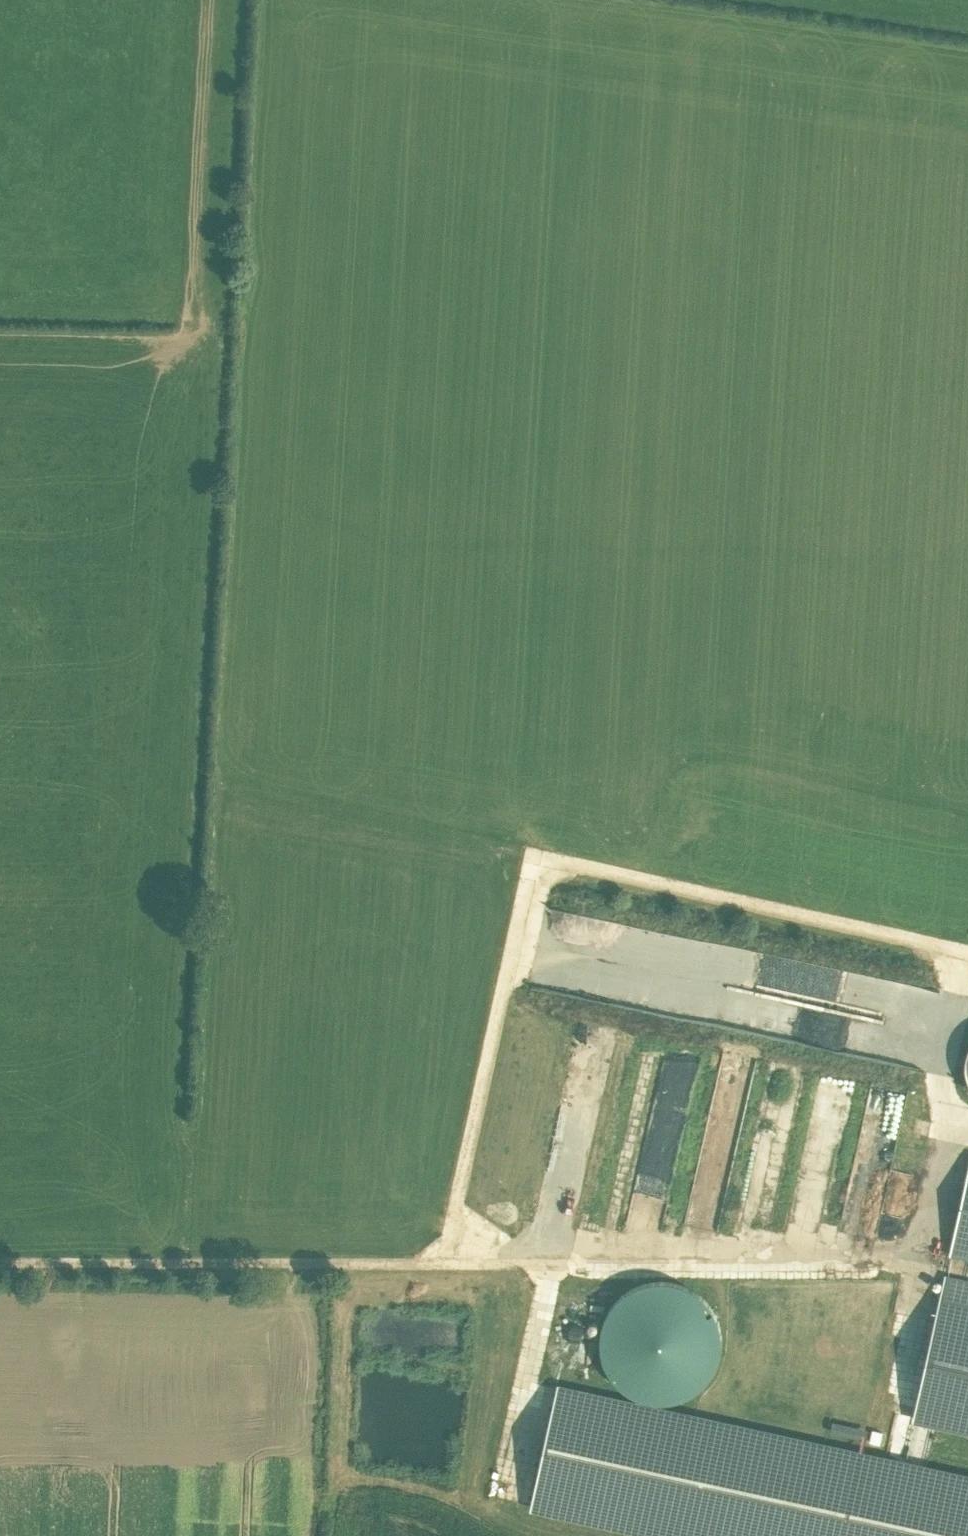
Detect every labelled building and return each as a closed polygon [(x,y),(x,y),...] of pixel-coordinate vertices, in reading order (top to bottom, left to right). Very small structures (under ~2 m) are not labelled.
[(950,1255),(967,1259),(967,1173),(950,1255)] [(945,1294),(917,1416),(967,1428),(967,1299),(945,1294)] [(559,1388),(533,1506),(539,1507),(670,1535),(967,1535),(967,1478),(559,1388)]
